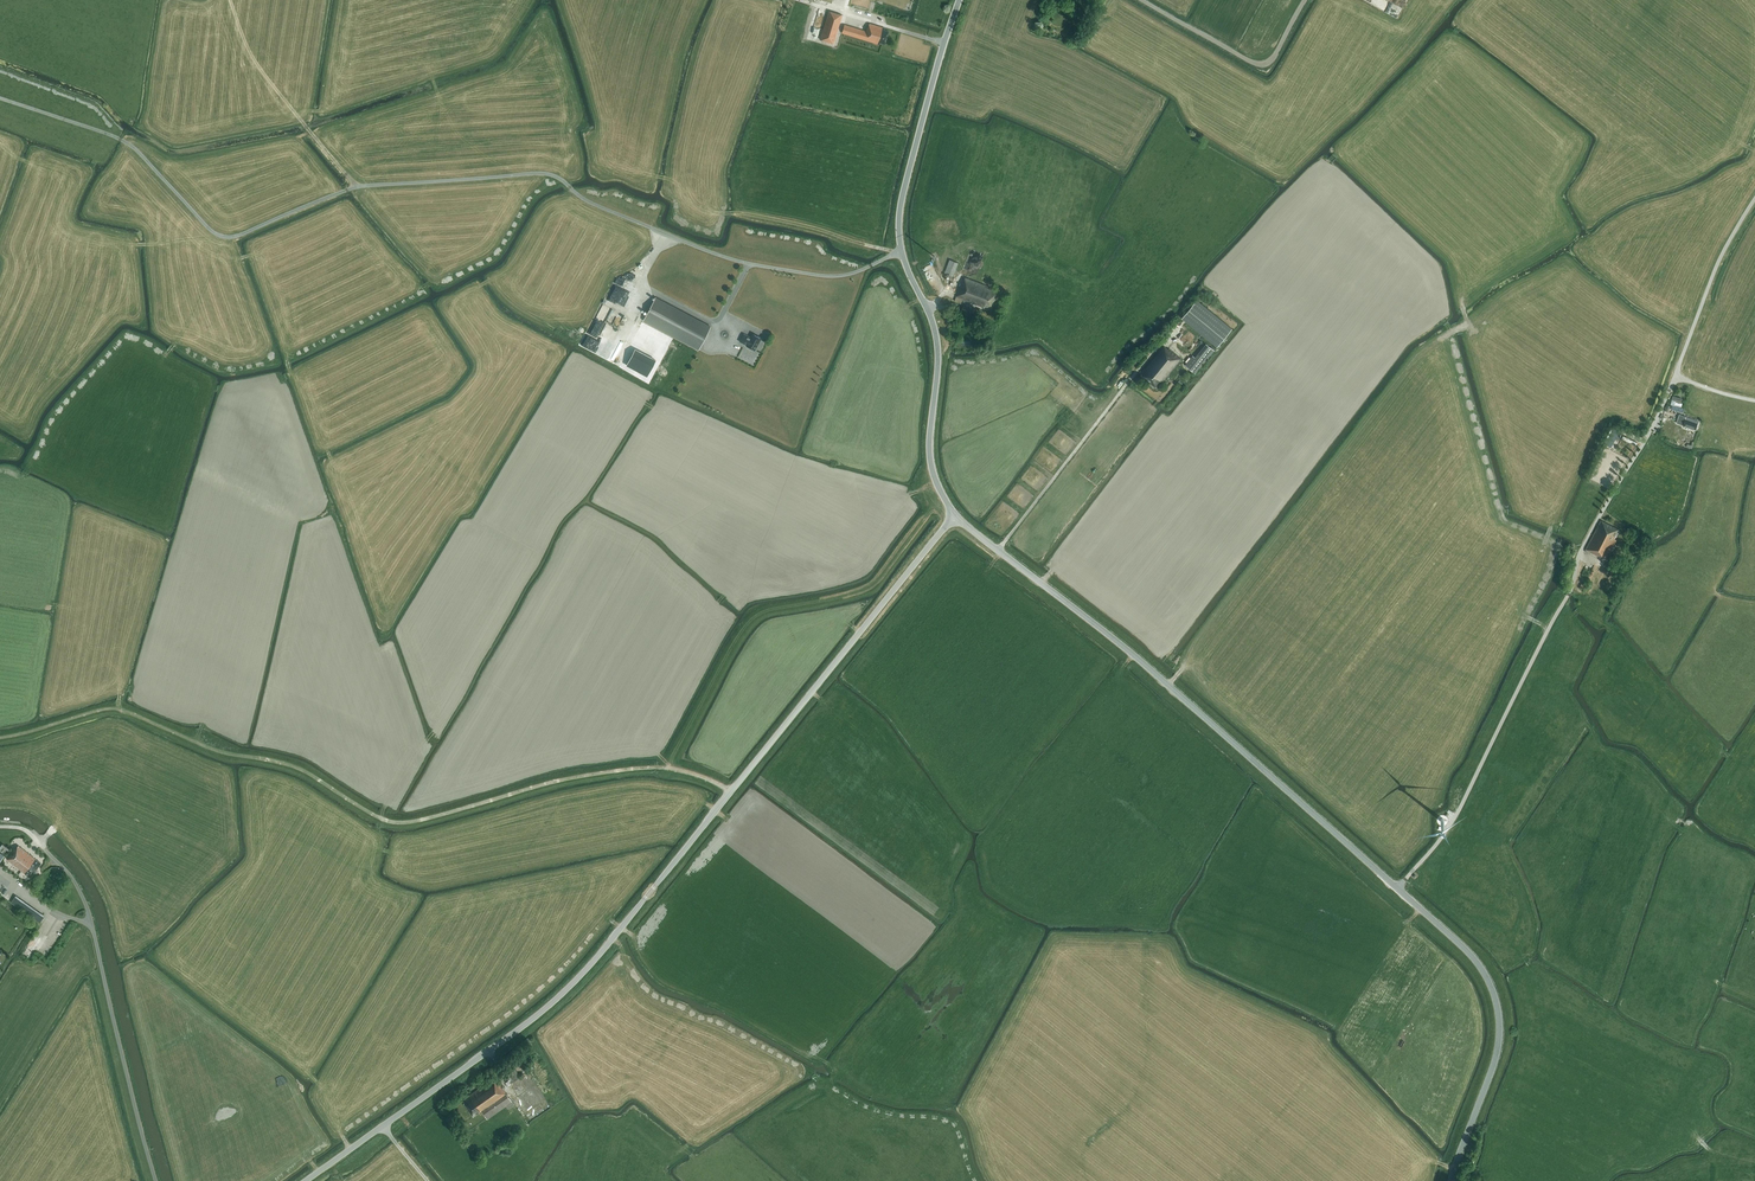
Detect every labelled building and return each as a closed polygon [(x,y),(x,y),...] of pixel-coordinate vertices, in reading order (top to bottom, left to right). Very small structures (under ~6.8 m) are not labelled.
[(1382,8),(1398,16),(1406,0),(1399,0),(1397,4),(1388,0),(1386,0),(1382,8)] [(822,40),(835,45),(844,16),(831,12),(822,40)] [(883,27),(869,23),(868,27),(867,27),(866,31),(844,25),(842,32),(842,33),(877,44),(877,42),(885,44),(889,31),(882,29),(883,27)] [(953,277),(959,263),(950,260),(945,273),(953,277)] [(985,308),(985,306),(992,309),(998,292),(991,289),(992,288),(965,277),(963,283),(962,282),(956,297),(955,301),(961,303),(963,299),(985,308)] [(643,321),(699,350),(710,327),(655,299),(643,321)] [(1217,347),(1232,328),(1197,300),(1182,318),(1217,347)] [(740,342),(746,345),(745,346),(754,350),(761,338),(752,333),(750,338),(744,334),(740,342)] [(1168,349),(1163,345),(1140,374),(1144,376),(1143,377),(1154,385),(1158,388),(1161,384),(1160,384),(1163,380),(1166,383),(1167,381),(1165,379),(1181,358),(1169,348),(1168,349)] [(630,362),(651,373),(659,357),(638,346),(630,362)] [(1195,374),(1203,364),(1195,357),(1193,355),(1185,365),(1195,374)] [(1698,421),(1685,416),(1679,414),(1676,422),(1683,425),(1695,429),(1696,427),(1698,427),(1700,422),(1698,421)] [(1602,443),(1611,448),(1620,431),(1611,427),(1602,443)] [(1606,559),(1616,540),(1614,538),(1617,535),(1618,534),(1619,532),(1618,531),(1619,529),(1601,520),(1586,549),(1600,557),(1600,556),(1606,559)] [(14,850),(7,859),(30,877),(41,863),(19,845),(15,850),(14,850)] [(44,916),(16,897),(11,902),(39,922),(44,916)] [(509,1073),(514,1081),(520,1077),(513,1067),(508,1071),(509,1073)] [(497,1082),(496,1083),(493,1078),(462,1100),(473,1116),(481,1111),(487,1119),(506,1106),(508,1109),(514,1104),(497,1082)] [(960,1103),(964,1092),(960,1090),(955,1102),(960,1103)]
